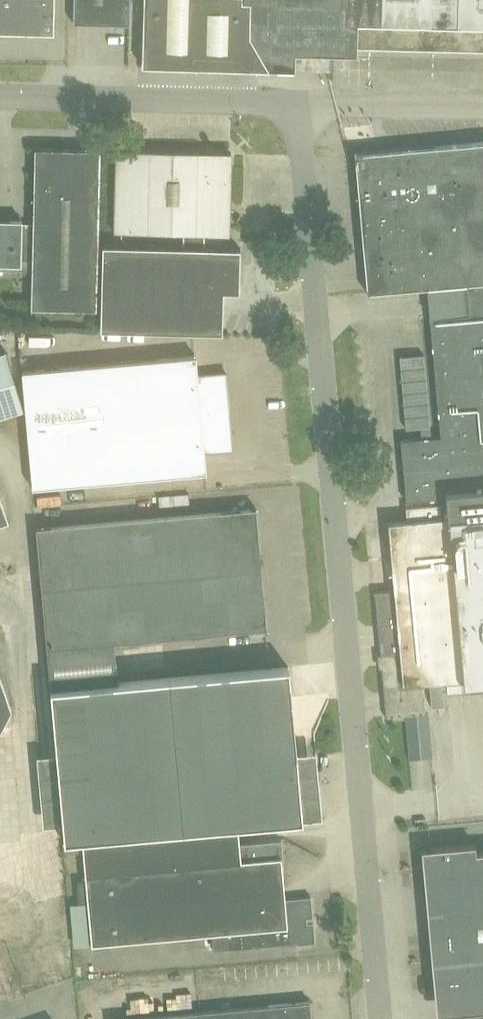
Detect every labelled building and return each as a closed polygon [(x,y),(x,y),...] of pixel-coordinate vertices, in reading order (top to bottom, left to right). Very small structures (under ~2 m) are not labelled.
[(55,0),(0,0),(0,31),(54,32),(55,0)] [(131,0),(75,0),(75,22),(130,23),(131,0)] [(143,65),(259,69),(270,69),(295,69),(295,67),(295,60),(301,60),(301,53),(302,53),(357,55),(357,47),(366,48),(482,50),(482,0),(145,0),(143,65)] [(355,153),(356,170),(367,289),(367,292),(368,293),(427,288),(482,283),(482,141),(355,153)] [(21,260),(21,270),(33,270),(32,308),(97,310),(101,149),(36,148),(35,223),(23,223),(21,260)] [(232,153),(127,150),(117,150),(115,231),(183,233),(182,246),(102,244),(100,330),(222,333),(223,291),(239,291),(239,290),(240,260),(240,248),(205,247),(205,233),(230,234),(232,153)] [(21,260),(23,223),(23,219),(0,219),(0,270),(21,270),(21,260)] [(376,589),(387,716),(393,715),(393,718),(406,717),(405,714),(427,713),(424,681),(446,679),(448,692),(461,691),(460,678),(464,677),(464,682),(482,680),(482,283),(427,288),(441,437),(402,441),(407,501),(448,497),(450,515),(441,516),(428,517),(408,519),(389,521),(395,588),(376,589)] [(0,353),(0,416),(25,408),(8,351),(0,353)] [(27,429),(229,411),(226,372),(198,374),(196,355),(22,371),(25,408),(27,429)] [(423,355),(399,357),(405,431),(430,428),(423,355)] [(229,411),(27,429),(32,487),(206,471),(204,452),(233,450),(229,411)] [(10,519),(0,491),(0,522),(10,519)] [(46,647),(49,687),(121,680),(118,641),(266,628),(255,506),(35,526),(46,647)] [(288,666),(121,680),(49,687),(63,842),(83,839),(236,825),(302,819),(288,666)] [(13,708),(0,673),(0,733),(13,708)] [(441,680),(428,681),(430,706),(443,704),(441,680)] [(86,875),(86,880),(92,944),(212,933),(214,950),(296,942),(296,943),(315,942),(313,921),(306,922),(306,916),(312,916),(311,896),(284,898),(280,859),(282,859),(281,840),(238,844),(236,825),(83,839),(86,875)] [(82,840),(63,842),(64,853),(83,851),(82,840)] [(482,904),(482,851),(476,851),(475,843),(421,848),(425,886),(451,884),(453,907),(482,904)] [(453,907),(455,930),(429,932),(431,961),(482,956),(482,904),(453,907)] [(431,961),(434,990),(460,988),(462,1012),(482,1010),(482,956),(431,961)] [(310,1001),(110,1018),(312,1018),(310,1001)]
